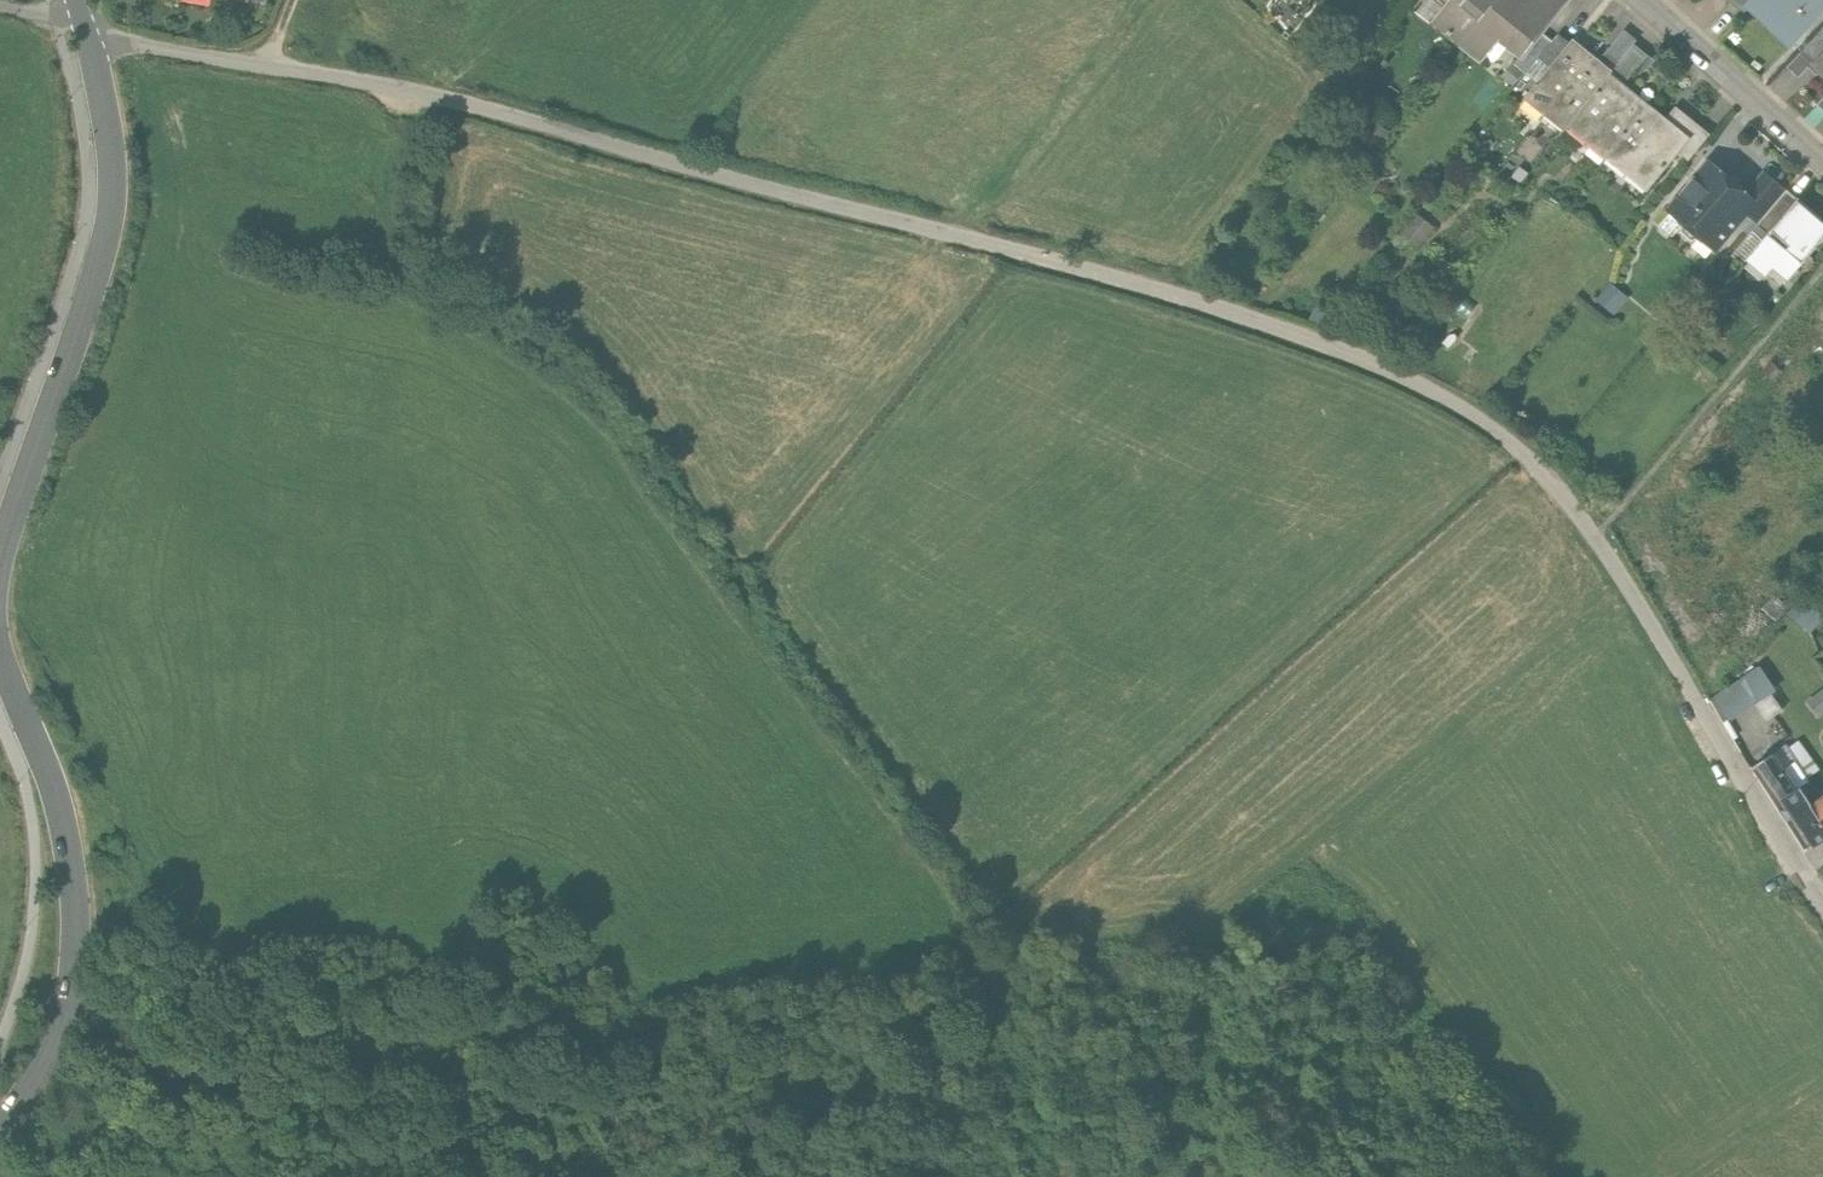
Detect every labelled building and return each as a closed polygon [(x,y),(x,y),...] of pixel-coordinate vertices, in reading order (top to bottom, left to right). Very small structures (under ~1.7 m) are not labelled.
[(1457,43),(1492,0),(1449,0),(1431,22),(1457,43)] [(1457,43),(1478,60),(1499,33),(1523,53),(1541,31),(1566,0),(1492,0),(1457,43)] [(1750,5),(1755,0),(1732,0),(1731,1),(1743,13),(1750,5)] [(1750,5),(1788,40),(1822,4),(1822,0),(1755,0),(1750,5)] [(1600,59),(1612,68),(1633,43),(1637,38),(1625,28),(1600,59)] [(1814,61),(1822,52),(1822,28),(1788,66),(1799,77),(1814,61)] [(1526,72),(1539,56),(1552,40),(1541,31),(1523,53),(1515,63),(1526,72)] [(1558,32),(1552,40),(1539,56),(1550,65),(1570,41),(1558,32)] [(1545,112),(1593,53),(1573,37),(1570,41),(1550,65),(1525,96),(1545,112)] [(1653,59),(1633,43),(1612,68),(1610,71),(1624,82),(1640,62),(1647,67),(1653,59)] [(1822,70),(1822,52),(1814,61),(1822,70)] [(1600,59),(1593,53),(1545,112),(1565,128),(1567,124),(1610,71),(1612,68),(1600,59)] [(1336,64),(1328,74),(1339,84),(1347,74),(1336,64)] [(1567,124),(1606,156),(1649,103),(1624,82),(1610,71),(1567,124)] [(1647,188),(1678,150),(1690,135),(1667,117),(1649,103),(1606,156),(1647,188)] [(1677,105),(1667,117),(1690,135),(1678,150),(1689,158),(1711,132),(1677,105)] [(1710,158),(1667,208),(1716,250),(1749,211),(1759,220),(1786,189),(1764,170),(1747,189),(1710,158)] [(1752,229),(1763,239),(1797,198),(1786,189),(1759,220),(1752,229)] [(1745,259),(1765,276),(1774,267),(1788,279),(1822,238),(1822,217),(1799,196),(1797,198),(1763,239),(1745,259)] [(1297,208),(1287,218),(1300,229),(1309,218),(1297,208)] [(1417,214),(1402,231),(1418,245),(1433,228),(1417,214)] [(1271,278),(1260,292),(1272,300),(1282,286),(1271,278)] [(1627,297),(1611,283),(1598,298),(1615,312),(1627,297)] [(1811,589),(1802,599),(1816,611),(1803,626),(1810,633),(1822,619),(1822,607),(1811,589)] [(1763,608),(1778,621),(1790,607),(1774,594),(1763,608)] [(1802,599),(1788,614),(1803,626),(1816,611),(1802,599)] [(1709,700),(1724,722),(1756,701),(1770,691),(1772,690),(1757,668),(1709,700)] [(1807,702),(1818,716),(1822,713),(1822,690),(1807,702)] [(1782,710),(1770,691),(1756,701),(1768,719),(1782,710)] [(1798,741),(1790,747),(1810,777),(1819,771),(1806,751),(1804,751),(1798,741)] [(1773,753),(1758,764),(1782,800),(1798,789),(1773,753)] [(1822,840),(1822,821),(1812,804),(1800,788),(1798,789),(1782,800),(1814,846),(1822,840)] [(1812,804),(1822,821),(1822,796),(1812,804)]
